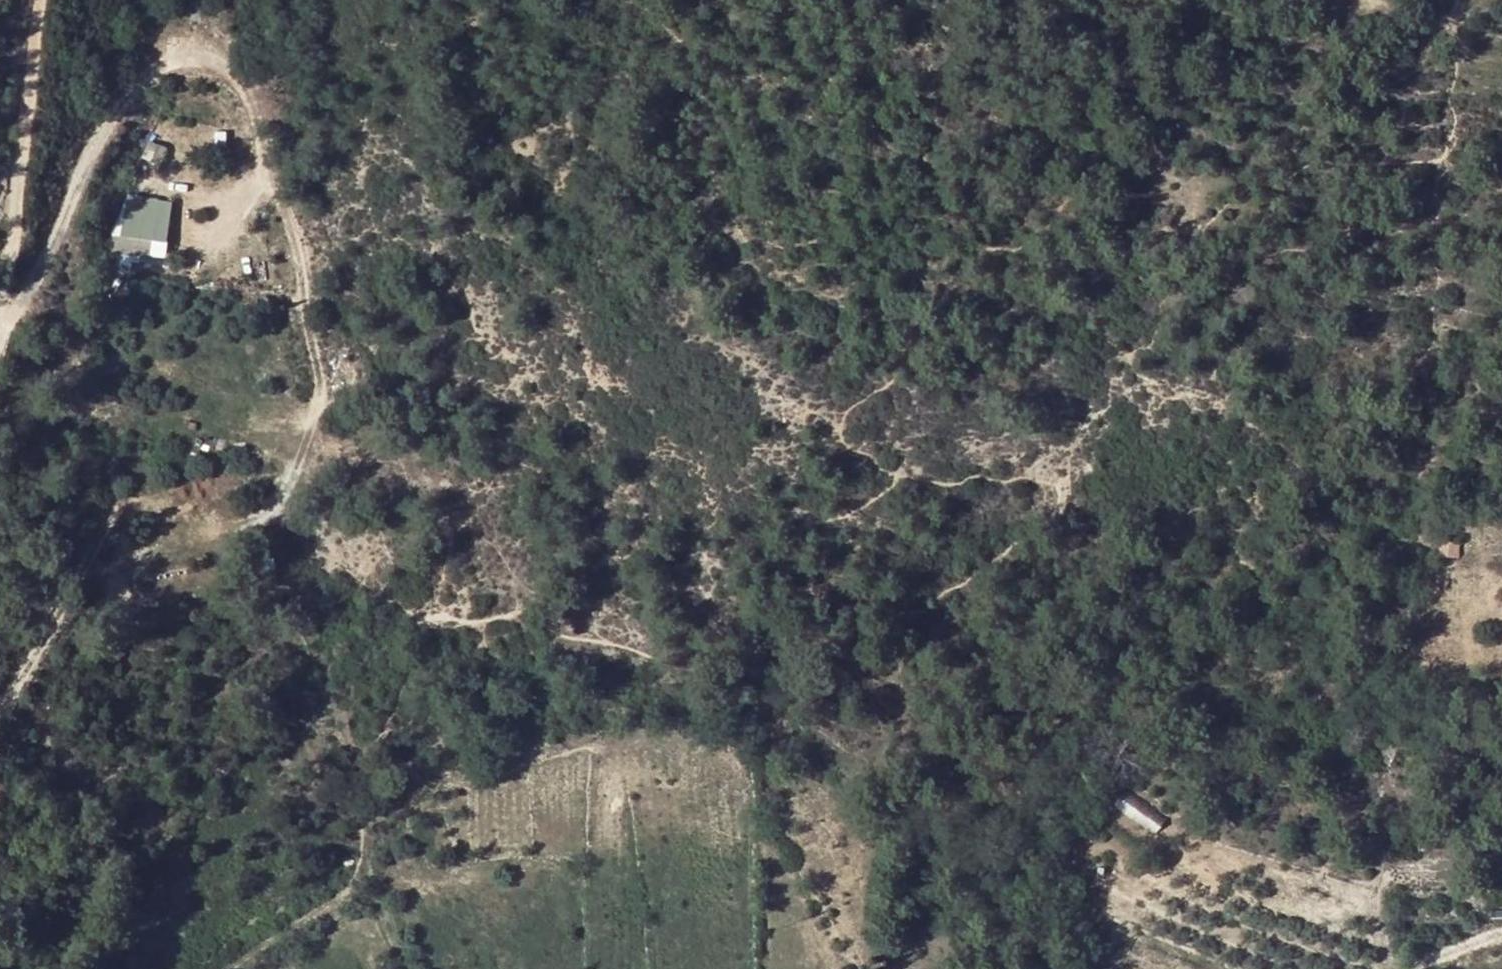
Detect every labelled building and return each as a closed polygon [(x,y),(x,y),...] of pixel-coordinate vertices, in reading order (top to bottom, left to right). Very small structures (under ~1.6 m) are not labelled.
[(1228,133),(1224,144),(1234,149),(1239,139),(1228,133)] [(171,201),(120,195),(112,260),(163,266),(171,201)] [(1440,540),(1439,554),(1457,554),(1458,541),(1440,540)] [(1114,805),(1156,833),(1168,815),(1126,787),(1114,805)]
